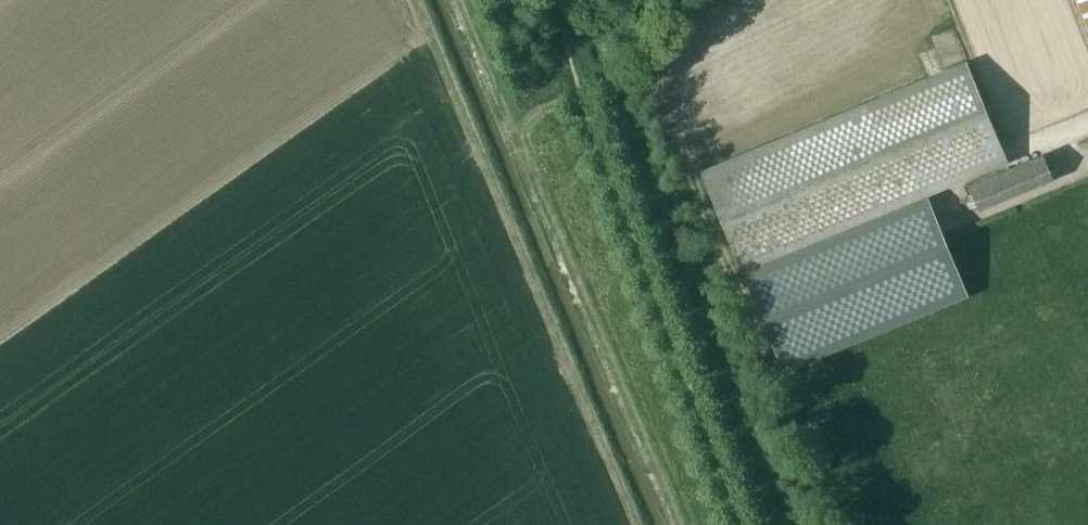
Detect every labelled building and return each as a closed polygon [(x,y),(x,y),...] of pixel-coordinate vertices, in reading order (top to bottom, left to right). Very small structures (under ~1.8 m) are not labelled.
[(1087,23),(1087,0),(1079,0),(1087,23)] [(967,62),(702,171),(743,271),(784,373),(969,297),(928,195),(1008,161),(967,62)] [(981,211),(1055,180),(1044,153),(969,184),(981,211)]
